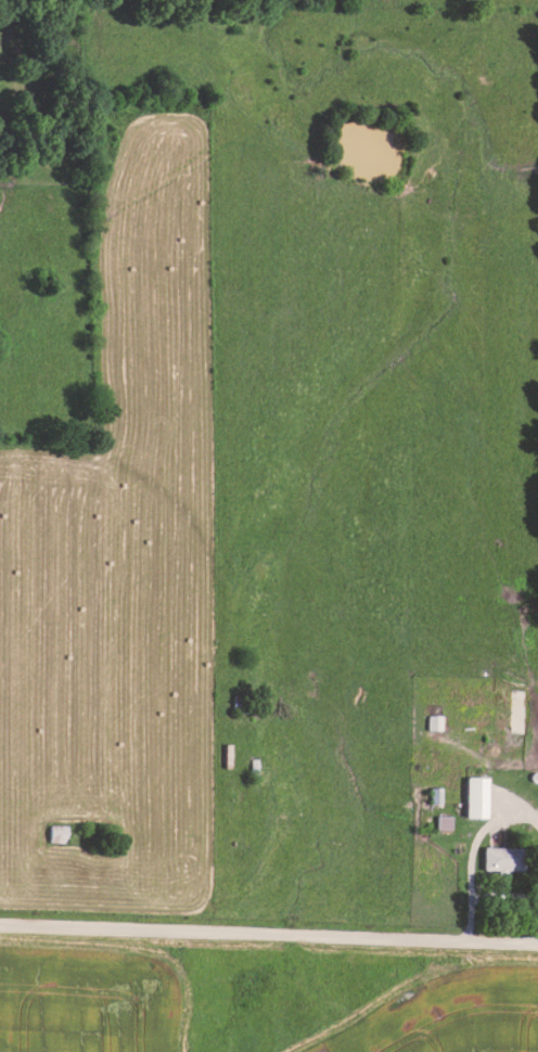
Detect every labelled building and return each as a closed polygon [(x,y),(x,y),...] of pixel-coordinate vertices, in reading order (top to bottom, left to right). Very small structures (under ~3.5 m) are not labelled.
[(441,728),(442,713),(427,713),(427,728),(441,728)] [(487,775),(465,775),(465,816),(486,817),(487,775)] [(523,870),(524,846),(482,845),(482,869),(523,870)]
